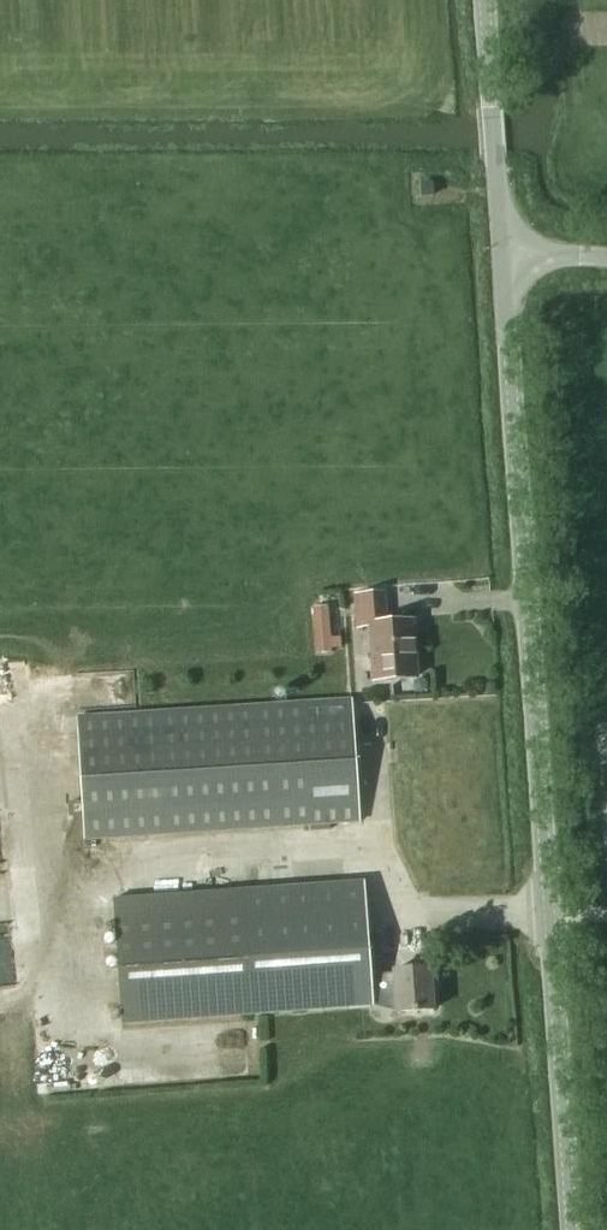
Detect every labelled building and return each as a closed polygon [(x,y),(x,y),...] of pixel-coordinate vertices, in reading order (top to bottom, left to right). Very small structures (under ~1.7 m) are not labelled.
[(413,621),(387,623),(385,593),(356,595),(358,626),(371,625),(375,680),(417,677),(413,621)] [(316,603),(317,651),(332,651),(331,603),(316,603)] [(352,696),(76,714),(85,841),(360,823),(352,696)] [(122,1024),(373,1006),(396,1005),(396,1013),(433,1010),(430,968),(393,971),(393,975),(371,977),(365,882),(114,900),(122,1024)] [(0,942),(0,986),(12,984),(7,941),(0,942)]
